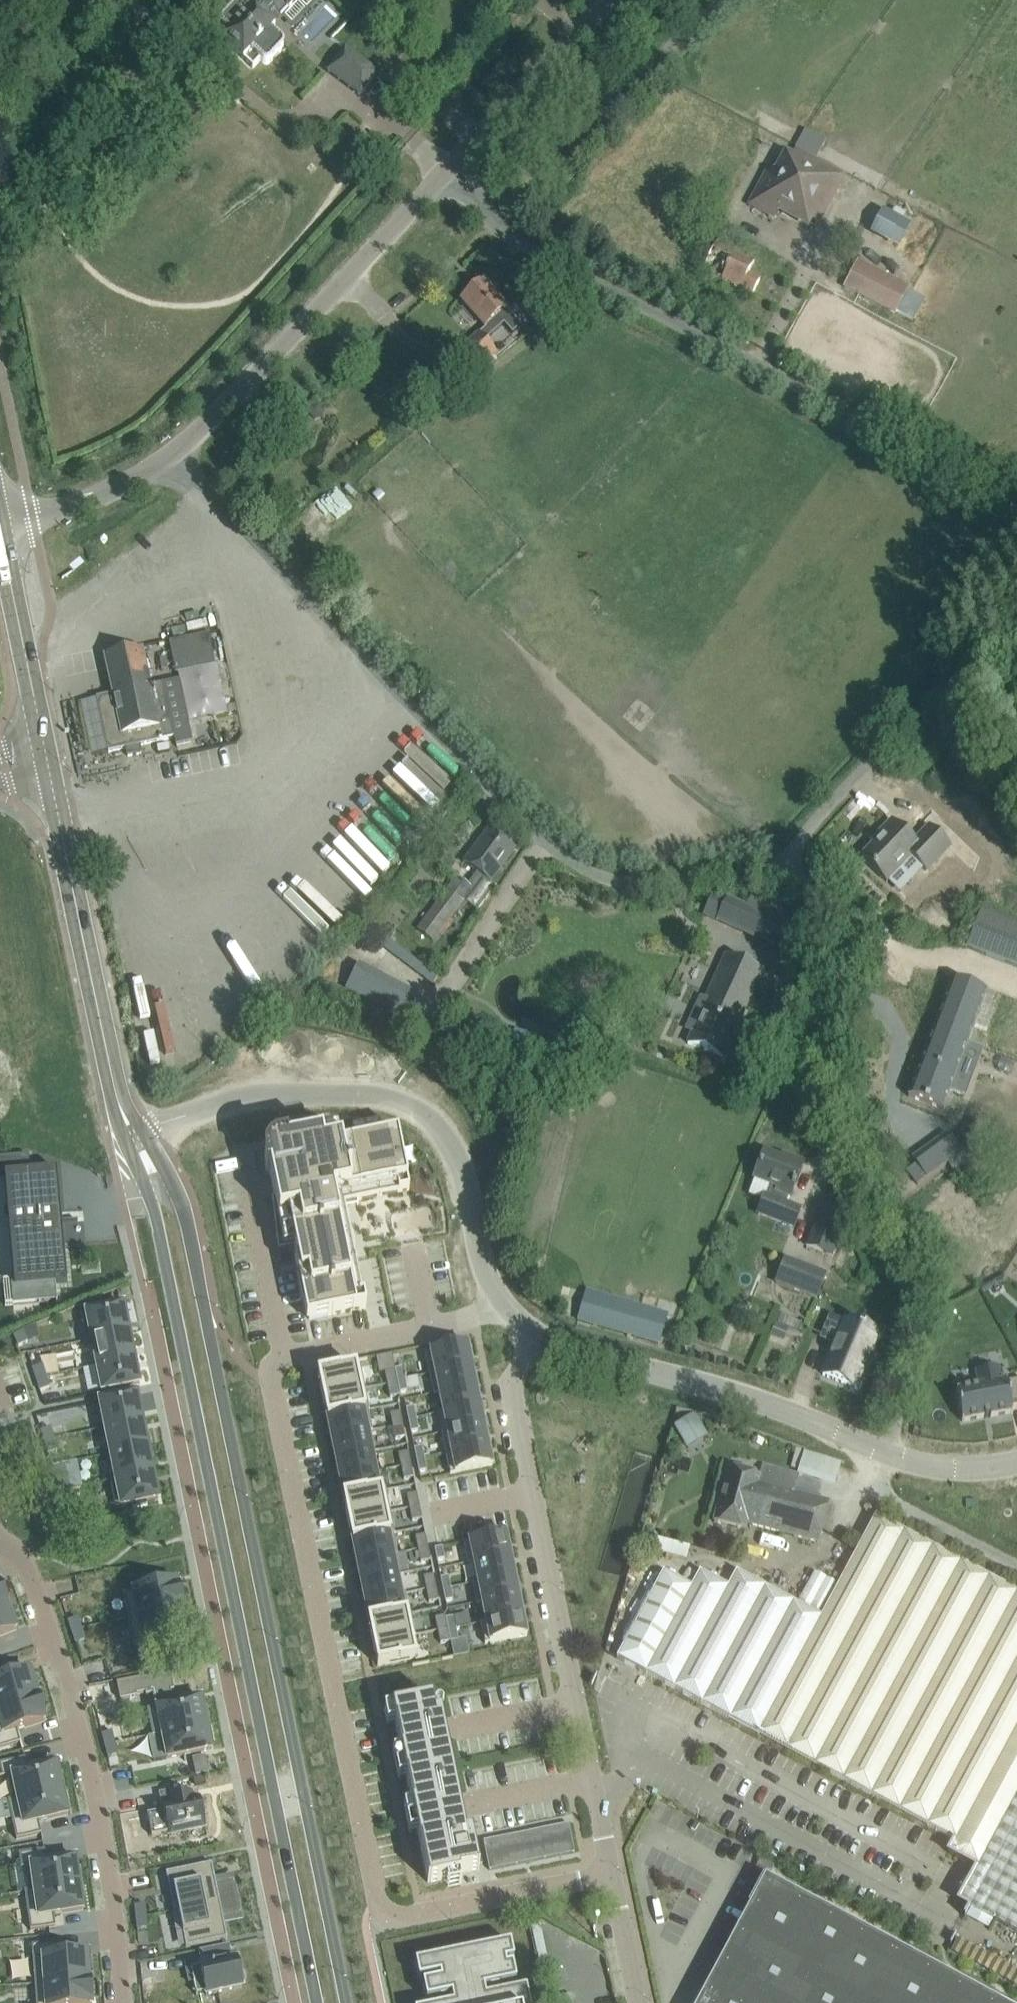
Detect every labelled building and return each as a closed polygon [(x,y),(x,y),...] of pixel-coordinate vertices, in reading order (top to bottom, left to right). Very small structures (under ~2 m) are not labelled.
[(221,24),(221,25),(221,26),(222,27),(223,28),(229,34),(223,40),(253,68),(260,60),(262,62),(263,63),(264,63),(265,64),(266,64),(267,64),(268,63),(269,63),(270,62),(282,49),(283,48),(283,47),(283,46),(283,45),(283,44),(282,43),(281,42),(270,31),(275,26),(274,25),(271,22),(277,16),(280,18),(297,0),(246,0),(240,7),(239,6),(238,6),(237,6),(236,6),(235,6),(234,7),(233,7),(233,8),(222,19),(222,20),(221,21),(221,22),(221,24)] [(377,72),(345,48),(328,70),(360,95),(377,72)] [(770,168),(751,204),(775,217),(781,205),(816,223),(842,175),(794,150),(781,174),(770,168)] [(879,210),(867,235),(897,249),(909,224),(879,210)] [(719,236),(703,269),(722,279),(735,253),(727,248),(730,242),(719,236)] [(735,253),(722,279),(752,294),(759,280),(748,274),(754,262),(735,253)] [(907,286),(857,260),(844,285),(894,312),(907,286)] [(504,324),(512,333),(521,325),(482,281),(461,300),(486,327),(443,365),(458,383),(496,350),(486,339),(504,324)] [(898,313),(914,320),(924,297),(908,291),(898,313)] [(305,512),(327,531),(344,512),(322,493),(305,512)] [(104,656),(112,694),(97,698),(108,751),(126,747),(128,755),(141,752),(140,744),(175,737),(163,683),(150,686),(142,648),(104,656)] [(421,727),(370,774),(408,814),(459,767),(421,727)] [(926,870),(950,845),(929,826),(914,841),(892,820),(872,841),(874,844),(861,857),(887,882),(911,856),(926,870)] [(490,882),(502,865),(514,849),(489,830),(464,862),(477,872),(466,886),(454,877),(425,914),(418,908),(409,919),(432,937),(462,900),(477,911),(496,886),(490,882)] [(714,896),(706,914),(804,959),(816,932),(787,918),(790,909),(753,893),(746,909),(714,896)] [(979,907),(964,946),(1016,966),(1016,922),(979,907)] [(722,1056),(762,970),(726,955),(701,1010),(702,1011),(688,1043),(722,1056)] [(952,979),(933,1030),(968,1043),(987,992),(952,979)] [(933,1030),(908,1096),(943,1109),(968,1043),(933,1030)] [(265,1163),(267,1172),(269,1172),(275,1198),(279,1219),(288,1217),(294,1247),(297,1260),(301,1277),(306,1302),(309,1319),(366,1307),(345,1205),(345,1203),(348,1202),(409,1189),(398,1133),(324,1148),(322,1138),(287,1145),(286,1143),(277,1145),(273,1146),(270,1149),(268,1152),(266,1155),(265,1159),(265,1163)] [(948,1133),(936,1141),(950,1161),(948,1163),(955,1173),(969,1162),(948,1133)] [(759,1213),(774,1219),(792,1226),(799,1208),(786,1203),(789,1194),(790,1195),(793,1188),(794,1188),(796,1184),(794,1184),(802,1163),(788,1158),(787,1161),(764,1152),(753,1181),(768,1185),(759,1213)] [(0,1157),(0,1175),(5,1175),(8,1216),(12,1216),(13,1226),(9,1226),(14,1285),(67,1281),(62,1221),(53,1222),(52,1212),(61,1211),(57,1170),(30,1172),(29,1154),(0,1157)] [(811,1232),(806,1245),(832,1255),(847,1216),(821,1206),(816,1219),(821,1221),(816,1234),(811,1232)] [(799,1263),(790,1287),(816,1297),(826,1273),(799,1263)] [(584,1300),(578,1320),(647,1340),(653,1320),(584,1300)] [(98,1310),(81,1313),(87,1340),(129,1332),(123,1305),(112,1307),(111,1304),(97,1307),(98,1310)] [(786,1331),(786,1341),(801,1341),(801,1317),(775,1318),(776,1331),(786,1331)] [(846,1320),(823,1374),(858,1389),(872,1357),(869,1356),(879,1334),(861,1327),(863,1322),(851,1317),(849,1321),(846,1320)] [(129,1332),(87,1340),(87,1341),(92,1340),(97,1365),(134,1358),(129,1332)] [(461,1345),(425,1352),(430,1373),(472,1364),(468,1344),(461,1345)] [(134,1358),(97,1365),(102,1392),(140,1385),(134,1358)] [(472,1364),(430,1373),(434,1393),(476,1384),(472,1364)] [(328,1373),(318,1374),(321,1386),(320,1386),(322,1397),(365,1388),(361,1366),(328,1373)] [(403,1366),(394,1368),(395,1369),(397,1380),(405,1378),(403,1366)] [(957,1389),(963,1421),(1013,1412),(1011,1402),(1016,1401),(1016,1380),(1007,1381),(1007,1380),(1001,1381),(998,1366),(976,1370),(978,1385),(957,1389)] [(395,1369),(385,1371),(387,1384),(397,1381),(397,1380),(395,1369)] [(405,1378),(397,1380),(397,1381),(399,1392),(408,1390),(405,1378)] [(397,1381),(387,1384),(390,1396),(400,1394),(399,1392),(397,1381)] [(476,1384),(434,1393),(434,1394),(439,1393),(442,1411),(438,1412),(438,1413),(480,1405),(476,1384)] [(365,1388),(322,1397),(325,1408),(327,1418),(369,1409),(365,1388)] [(137,1393),(99,1401),(105,1428),(142,1420),(137,1393)] [(480,1405),(438,1413),(442,1433),(484,1425),(480,1405)] [(414,1406),(406,1407),(408,1419),(416,1417),(414,1406)] [(369,1409),(327,1418),(331,1438),(372,1430),(368,1410),(370,1410),(369,1409)] [(400,1411),(390,1413),(393,1426),(403,1424),(400,1411)] [(416,1417),(408,1419),(411,1431),(419,1429),(416,1417)] [(142,1420),(105,1428),(110,1454),(150,1445),(148,1434),(145,1434),(142,1420)] [(403,1424),(393,1426),(396,1438),(405,1436),(403,1424)] [(484,1425),(442,1433),(446,1454),(488,1445),(484,1425)] [(51,1426),(42,1429),(45,1441),(55,1438),(51,1426)] [(372,1430),(331,1438),(335,1458),(372,1451),(368,1432),(373,1431),(372,1430)] [(55,1438),(45,1441),(49,1452),(58,1449),(55,1438)] [(150,1445),(110,1454),(115,1478),(110,1479),(111,1480),(153,1472),(150,1457),(153,1457),(150,1445)] [(488,1445),(446,1454),(450,1474),(486,1467),(493,1465),(488,1445)] [(422,1446),(414,1447),(417,1459),(425,1457),(422,1446)] [(372,1451),(335,1458),(340,1478),(376,1471),(372,1451)] [(408,1451),(399,1453),(401,1466),(411,1464),(408,1451)] [(425,1457),(417,1459),(419,1471),(427,1469),(425,1457)] [(411,1464),(401,1466),(404,1478),(414,1476),(411,1464)] [(747,1523),(819,1542),(829,1503),(831,1503),(831,1502),(794,1492),(799,1474),(762,1464),(759,1475),(728,1467),(714,1521),(746,1529),(747,1523)] [(376,1471),(340,1478),(344,1498),(386,1490),(386,1489),(380,1490),(376,1471)] [(153,1472),(111,1480),(116,1507),(133,1504),(133,1507),(147,1504),(147,1501),(158,1499),(153,1472)] [(67,1477),(58,1481),(61,1492),(71,1489),(67,1477)] [(71,1489),(61,1492),(65,1503),(74,1500),(71,1489)] [(386,1490),(344,1498),(346,1509),(345,1509),(348,1520),(390,1511),(386,1490)] [(417,1492),(407,1494),(410,1507),(419,1505),(417,1492)] [(976,1499),(966,1499),(966,1507),(976,1507),(976,1499)] [(419,1505),(410,1507),(412,1520),(422,1518),(419,1505)] [(390,1511),(348,1520),(350,1531),(352,1541),(395,1532),(390,1511)] [(617,1657),(955,1840),(949,1851),(954,1854),(931,1897),(940,1902),(936,1909),(972,1928),(980,1912),(1016,1932),(1016,1592),(876,1515),(839,1582),(816,1570),(798,1603),(737,1570),(728,1585),(700,1570),(692,1586),(664,1570),(617,1657)] [(395,1532),(352,1541),(357,1561),(398,1553),(394,1534),(395,1533),(395,1532)] [(499,1534),(464,1541),(468,1563),(511,1554),(506,1533),(499,1534)] [(425,1534),(415,1536),(418,1549),(428,1547),(425,1534)] [(443,1546),(435,1548),(437,1559),(445,1558),(443,1546)] [(428,1547),(418,1549),(421,1561),(431,1559),(428,1547)] [(398,1553),(357,1561),(361,1581),(397,1574),(393,1555),(398,1554),(398,1553)] [(511,1554),(468,1563),(469,1563),(473,1562),(474,1566),(477,1580),(472,1581),(472,1582),(515,1574),(511,1558),(511,1554)] [(397,1574),(361,1581),(365,1601),(406,1593),(405,1592),(401,1593),(397,1574)] [(434,1574),(424,1576),(426,1589),(436,1587),(434,1574)] [(515,1574),(472,1582),(474,1592),(476,1602),(519,1594),(517,1584),(515,1574)] [(449,1575),(441,1577),(443,1589),(451,1587),(449,1575)] [(178,1581),(124,1592),(129,1618),(183,1607),(178,1581)] [(436,1587),(426,1589),(429,1601),(439,1599),(436,1587)] [(451,1587),(443,1589),(446,1600),(453,1599),(451,1587)] [(406,1593),(365,1601),(369,1621),(411,1613),(411,1612),(410,1612),(406,1593)] [(519,1594),(476,1602),(477,1603),(481,1602),(484,1617),(485,1620),(480,1621),(481,1622),(523,1613),(522,1609),(519,1594)] [(0,1607),(0,1635),(16,1629),(7,1604),(0,1607)] [(183,1607),(129,1618),(134,1643),(188,1632),(183,1607)] [(411,1613),(369,1621),(371,1632),(373,1643),(415,1634),(411,1613)] [(523,1613),(481,1622),(485,1643),(520,1636),(527,1635),(523,1613)] [(445,1615),(435,1617),(438,1630),(448,1628),(445,1617),(445,1615)] [(77,1616),(68,1620),(72,1631),(81,1628),(77,1616)] [(454,1616),(445,1617),(448,1628),(448,1629),(456,1627),(454,1616)] [(456,1627),(448,1629),(450,1640),(451,1641),(459,1639),(456,1627)] [(81,1628),(72,1631),(76,1642),(85,1639),(81,1628)] [(448,1628),(438,1630),(441,1642),(450,1640),(448,1629),(448,1628)] [(415,1634),(373,1643),(375,1654),(378,1665),(389,1663),(415,1657),(411,1636),(416,1635),(415,1634)] [(38,1695),(31,1671),(2,1679),(0,1673),(0,1707),(38,1695)] [(0,1707),(0,1747),(20,1741),(17,1729),(45,1720),(38,1695),(0,1707)] [(201,1698),(147,1709),(153,1734),(209,1723),(206,1708),(204,1708),(201,1698)] [(395,1706),(392,1706),(392,1708),(395,1722),(401,1750),(406,1776),(412,1804),(417,1830),(428,1882),(447,1878),(459,1876),(460,1875),(459,1872),(479,1868),(472,1832),(466,1834),(460,1835),(435,1714),(432,1699),(395,1707),(395,1706)] [(209,1723),(153,1734),(153,1735),(162,1733),(167,1758),(212,1749),(210,1738),(212,1737),(209,1723)] [(112,1730),(102,1733),(105,1744),(115,1742),(112,1730)] [(115,1742),(105,1744),(108,1756),(118,1754),(115,1742)] [(0,1763),(0,1764),(3,1776),(7,1774),(12,1798),(8,1799),(8,1800),(65,1788),(62,1773),(59,1774),(56,1763),(27,1770),(24,1757),(0,1763)] [(65,1788),(8,1800),(16,1838),(41,1833),(38,1820),(68,1814),(65,1803),(68,1803),(65,1788)] [(164,1811),(147,1814),(152,1835),(168,1832),(168,1833),(189,1828),(188,1823),(205,1819),(200,1796),(193,1798),(192,1791),(169,1796),(168,1791),(160,1793),(164,1811)] [(569,1823),(484,1840),(489,1869),(575,1852),(569,1823)] [(44,1850),(19,1853),(21,1867),(26,1867),(29,1889),(25,1890),(25,1891),(82,1883),(80,1868),(77,1868),(76,1857),(46,1862),(44,1850)] [(774,1866),(760,1858),(754,1868),(768,1876),(774,1866)] [(212,1863),(166,1872),(174,1910),(237,1897),(234,1880),(216,1884),(212,1863)] [(765,1876),(697,2002),(1001,2002),(765,1876)] [(82,1883),(25,1891),(30,1929),(55,1926),(54,1913),(83,1909),(82,1898),(84,1898),(82,1883)] [(237,1897),(174,1910),(174,1911),(178,1910),(186,1947),(227,1938),(223,1917),(240,1913),(237,1897)] [(145,1903),(135,1904),(136,1916),(146,1915),(145,1903)] [(146,1915),(136,1916),(137,1928),(147,1927),(146,1915)] [(517,1981),(513,1963),(507,1965),(506,1961),(514,1959),(511,1942),(415,1962),(419,1979),(440,1975),(440,1979),(423,1982),(426,2000),(451,1995),(453,2002),(452,2002),(530,2002),(527,1987),(505,1992),(504,1984),(517,1981)] [(57,1943),(32,1945),(35,1983),(90,1979),(88,1953),(70,1954),(58,1955),(57,1943)] [(216,1956),(214,1946),(200,1949),(202,1959),(216,1956)] [(200,1966),(186,1968),(189,1981),(193,1980),(193,1982),(195,1981),(195,1980),(203,1978),(206,1994),(244,1986),(243,1983),(245,1980),(243,1973),(240,1972),(237,1958),(214,1963),(213,1960),(199,1963),(200,1966)] [(90,1979),(35,1983),(36,2002),(92,2002),(90,1979)]
